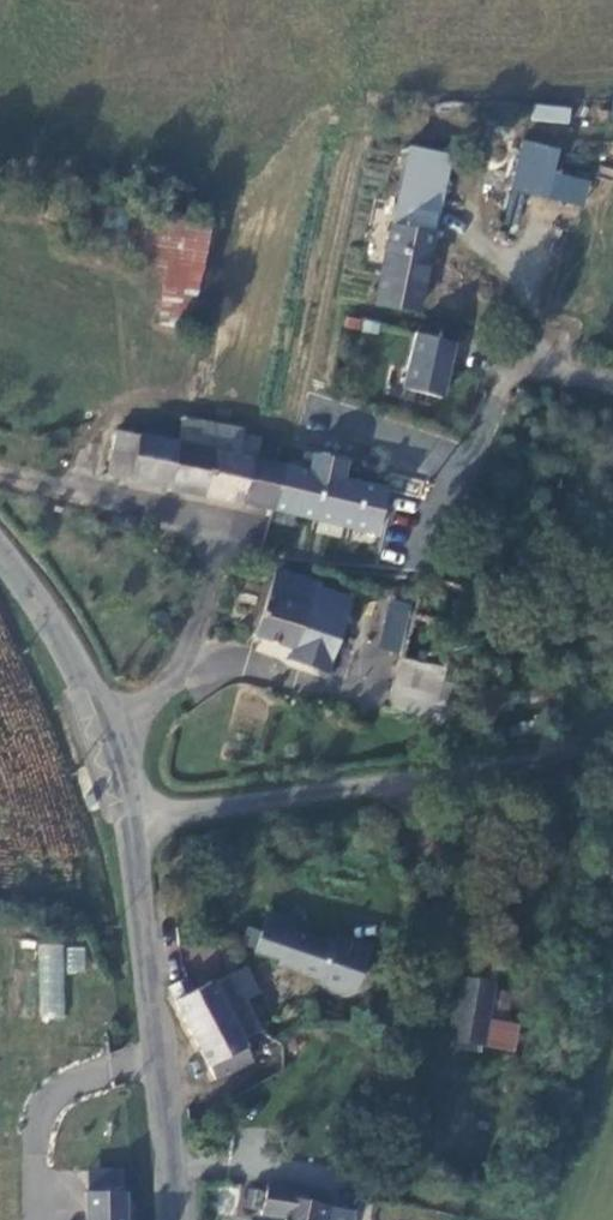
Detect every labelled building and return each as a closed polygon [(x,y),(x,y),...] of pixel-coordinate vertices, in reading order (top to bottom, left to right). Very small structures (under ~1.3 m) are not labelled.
[(533,102),(530,119),(568,125),(571,108),(533,102)] [(518,140),(511,193),(585,202),(588,177),(557,173),(560,145),(518,140)] [(404,143),(377,307),(424,314),(451,151),(404,143)] [(160,323),(194,328),(209,223),(145,211),(136,261),(167,262),(160,323)] [(344,328),(376,331),(378,320),(346,316),(344,328)] [(445,395),(458,340),(416,331),(404,387),(445,395)] [(380,532),(388,485),(239,454),(245,427),(182,414),(177,439),(141,433),(133,481),(380,532)] [(108,475),(133,481),(141,433),(117,430),(108,475)] [(319,579),(279,567),(258,632),(298,647),(295,661),(332,673),(355,598),(317,587),(319,579)] [(399,654),(414,605),(390,598),(375,647),(399,654)] [(405,652),(395,687),(438,698),(449,665),(405,652)] [(332,932),(329,941),(290,927),(293,918),(266,908),(253,946),(279,955),(277,961),(318,976),(322,984),(342,991),(350,987),(366,944),(332,932)] [(36,1019),(62,1019),(65,944),(39,943),(36,1019)] [(65,947),(66,973),(85,972),(83,946),(65,947)] [(186,975),(170,981),(218,1076),(254,1057),(243,1036),(261,1027),(231,969),(213,978),(213,977),(193,986),(186,975)] [(448,1030),(482,1033),(493,980),(461,975),(448,1030)] [(448,1030),(447,1040),(480,1043),(482,1033),(448,1030)] [(88,1187),(124,1188),(125,1167),(89,1165),(88,1187)] [(281,1219),(325,1219),(329,1203),(293,1198),(295,1186),(269,1182),(268,1189),(253,1187),(249,1206),(265,1208),(265,1214),(282,1217),(281,1219)] [(124,1192),(87,1194),(88,1219),(126,1219),(124,1192)]
